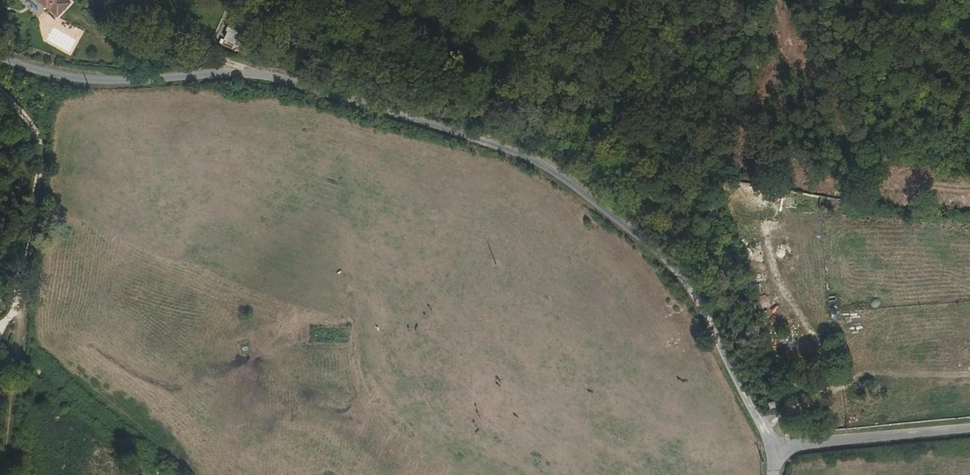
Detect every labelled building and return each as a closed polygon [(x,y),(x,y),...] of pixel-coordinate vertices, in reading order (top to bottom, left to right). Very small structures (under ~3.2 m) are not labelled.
[(228,23),(224,41),(238,44),(241,26),(228,23)]
